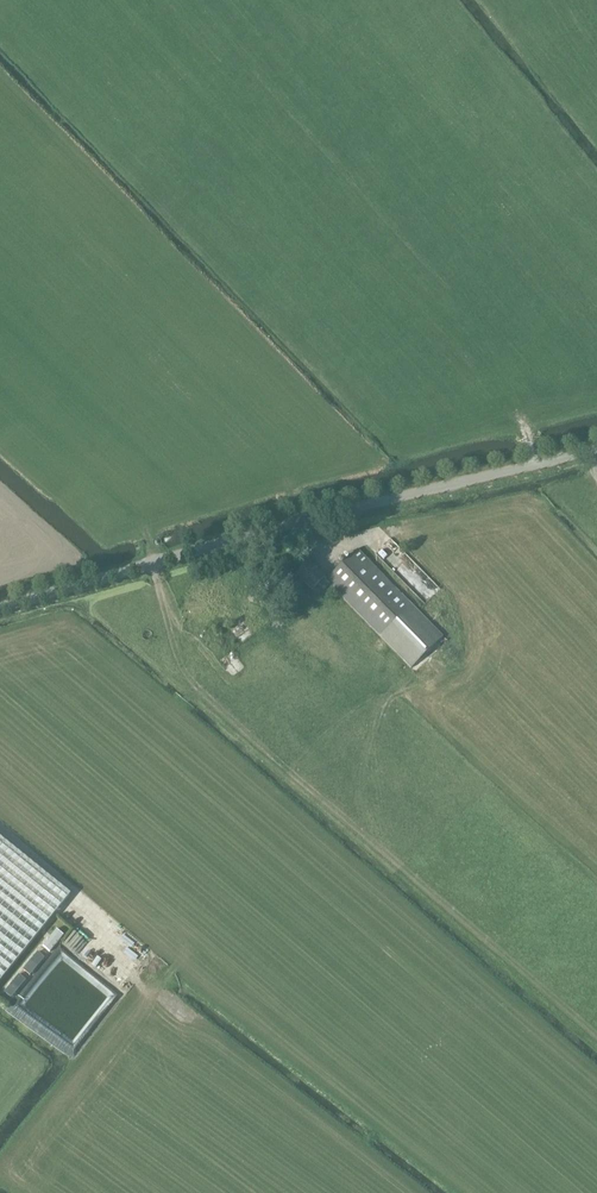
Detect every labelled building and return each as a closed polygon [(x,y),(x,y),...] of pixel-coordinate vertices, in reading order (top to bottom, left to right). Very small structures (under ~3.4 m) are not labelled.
[(411,668),(443,636),(358,549),(326,580),(309,562),(296,575),(312,592),(319,585),(324,590),(329,585),(411,668)] [(387,576),(392,571),(374,551),(368,556),(387,576)] [(451,603),(452,594),(440,593),(439,601),(451,603)] [(53,880),(0,835),(0,943),(53,880)]
